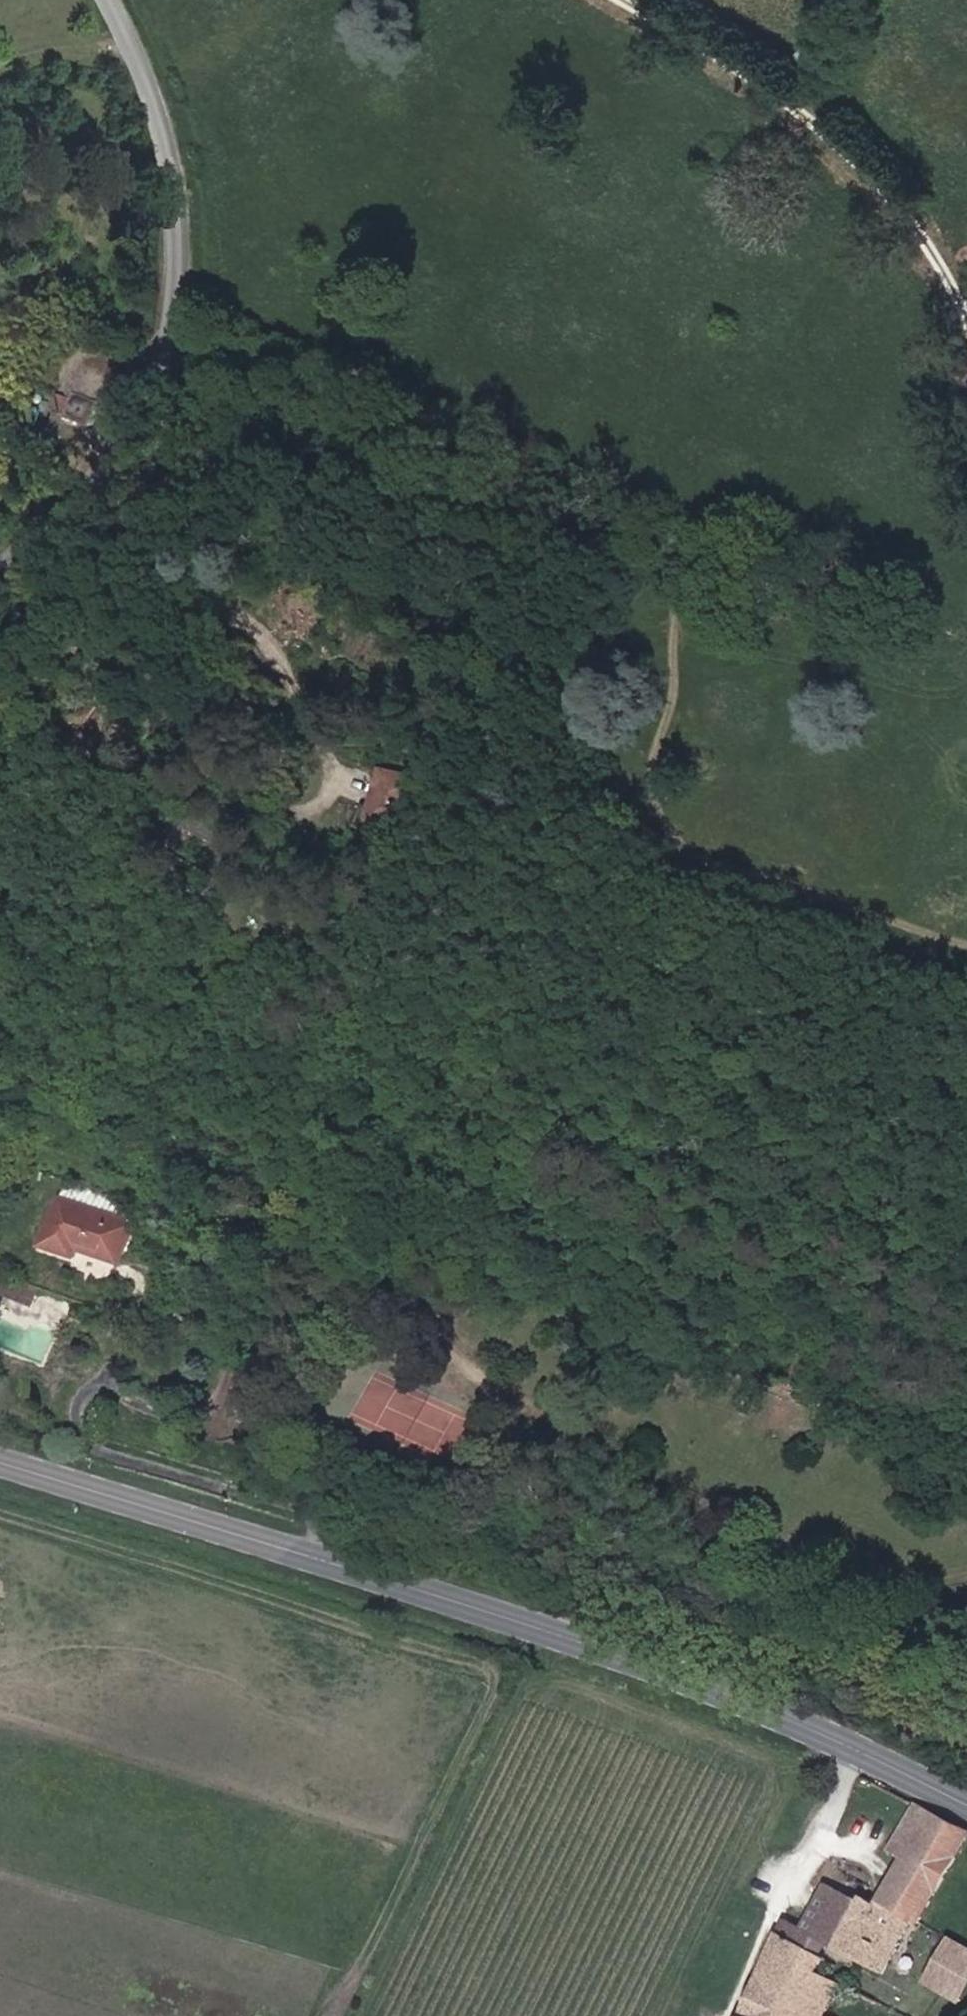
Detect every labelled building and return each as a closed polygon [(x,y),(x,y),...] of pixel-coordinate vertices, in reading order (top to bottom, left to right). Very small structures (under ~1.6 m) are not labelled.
[(84,424),(90,407),(97,404),(108,396),(113,380),(109,363),(100,353),(82,349),(66,355),(58,369),(56,383),(58,392),(60,400),(46,396),(41,410),(84,424)] [(385,766),(411,791),(451,751),(425,725),(385,766)] [(362,766),(353,808),(377,812),(385,770),(362,766)] [(117,1227),(59,1203),(38,1255),(71,1267),(76,1254),(118,1271),(139,1220),(122,1213),(117,1227)] [(914,1802),(891,1851),(902,1856),(880,1903),(863,1895),(861,1900),(824,1883),(804,1927),(787,1920),(743,2014),(742,2015),(828,2015),(844,1980),(821,1970),(832,1945),(887,1971),(911,1918),(921,1923),(965,1826),(914,1802)] [(966,1999),(966,1946),(953,1938),(927,1986),(963,2006),(966,1999)]
